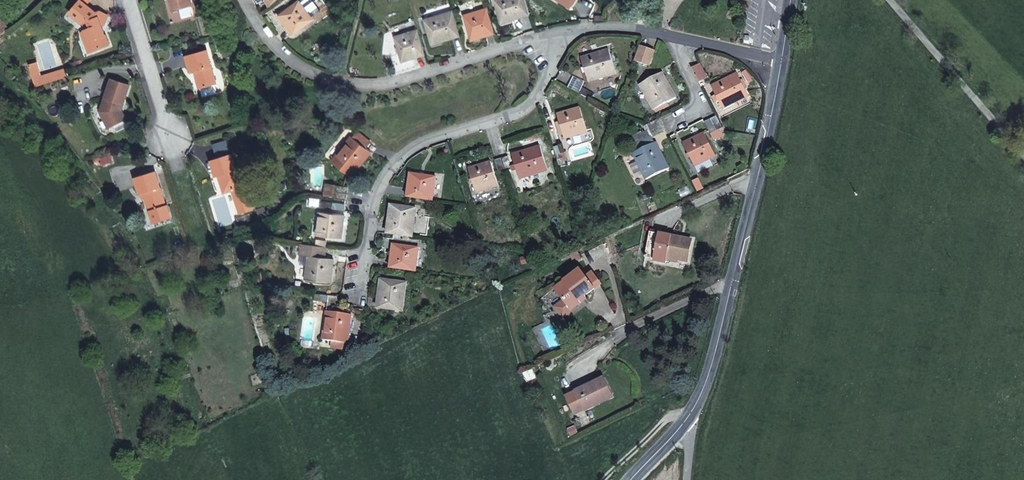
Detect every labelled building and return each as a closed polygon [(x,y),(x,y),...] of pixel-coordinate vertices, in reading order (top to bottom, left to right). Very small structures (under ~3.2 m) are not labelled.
[(103,23),(99,10),(94,11),(82,0),(78,0),(68,11),(80,22),(82,30),(85,41),(88,40),(91,50),(105,46),(99,24),(103,23)] [(172,10),(191,5),(190,0),(170,0),(172,10)] [(279,0),(272,0),(266,3),(268,9),(279,0)] [(299,0),(279,15),(293,34),(313,19),(299,0)] [(496,6),(496,7),(501,23),(528,15),(524,0),(495,0),(496,6)] [(486,9),(464,16),(471,40),(493,33),(486,9)] [(452,12),(424,20),(432,44),(459,35),(452,12)] [(84,52),(91,50),(88,40),(85,41),(82,30),(79,31),(84,52)] [(396,74),(416,68),(413,58),(412,58),(424,54),(417,30),(386,39),(396,74)] [(653,52),(640,47),(636,60),(649,65),(653,52)] [(206,49),(185,55),(190,71),(194,70),(199,88),(215,84),(206,49)] [(609,49),(581,58),(588,81),(616,73),(609,49)] [(65,69),(40,76),(36,61),(29,64),(35,86),(67,76),(65,69)] [(695,72),(700,82),(708,78),(701,65),(694,69),(695,72)] [(662,72),(640,84),(655,110),(676,98),(662,72)] [(738,73),(711,87),(716,96),(713,98),(715,102),(719,100),(723,109),(749,95),(738,73)] [(121,112),(129,86),(110,81),(100,113),(109,130),(113,127),(125,121),(126,121),(121,112)] [(583,87),(580,94),(592,100),(595,94),(583,87)] [(587,132),(580,107),(558,114),(560,122),(557,123),(559,132),(562,131),(565,139),(587,132)] [(717,116),(705,122),(714,139),(724,136),(723,133),(725,132),(717,116)] [(654,137),(665,131),(659,119),(647,125),(650,129),(631,138),(634,145),(653,136),(654,137)] [(125,121),(113,127),(117,133),(128,127),(125,121)] [(358,131),(353,137),(366,148),(371,141),(358,131)] [(684,143),(695,167),(709,159),(716,156),(705,134),(684,143)] [(371,152),(366,148),(353,137),(351,136),(331,162),(351,177),(371,152)] [(637,151),(656,142),(654,137),(653,136),(634,145),(637,151)] [(637,151),(633,153),(647,179),(669,168),(656,142),(637,151)] [(560,145),(553,147),(559,166),(566,164),(560,145)] [(540,146),(513,154),(520,179),(547,170),(540,146)] [(218,175),(221,186),(226,184),(230,187),(231,189),(237,213),(249,210),(243,186),(238,169),(236,169),(231,153),(210,159),(215,175),(218,175)] [(508,156),(495,160),(499,173),(512,169),(508,156)] [(713,166),(709,159),(695,167),(698,173),(713,166)] [(491,162),(469,168),(476,192),(499,186),(491,162)] [(145,199),(146,202),(149,210),(165,205),(155,171),(134,177),(139,194),(140,193),(143,193),(145,199)] [(436,177),(411,174),(408,196),(432,200),(436,177)] [(348,187),(335,185),(333,198),(347,200),(348,187)] [(346,203),(324,201),(323,208),(345,210),(346,203)] [(416,208),(392,205),(387,233),(413,237),(416,208)] [(345,215),(319,211),(317,235),(342,239),(345,215)] [(645,257),(655,259),(660,234),(650,232),(645,257)] [(666,263),(667,262),(667,258),(678,260),(688,262),(691,240),(660,234),(655,259),(654,261),(666,263)] [(327,246),(301,243),(300,255),(308,256),(306,279),(331,282),(333,259),(326,258),(327,246)] [(419,248),(394,245),(391,268),(416,271),(419,248)] [(580,271),(556,289),(571,309),(583,300),(586,298),(585,296),(601,284),(593,273),(586,278),(580,271)] [(406,282),(381,279),(378,307),(403,311),(406,282)] [(328,301),(315,300),(314,308),(327,309),(328,301)] [(323,340),(332,341),(346,343),(348,343),(351,314),(344,313),(344,307),(334,306),(333,312),(327,311),(323,340)] [(345,350),(346,343),(332,341),(331,348),(345,350)] [(576,391),(584,411),(614,396),(604,377),(576,391)] [(576,391),(571,394),(580,413),(584,411),(576,391)]
